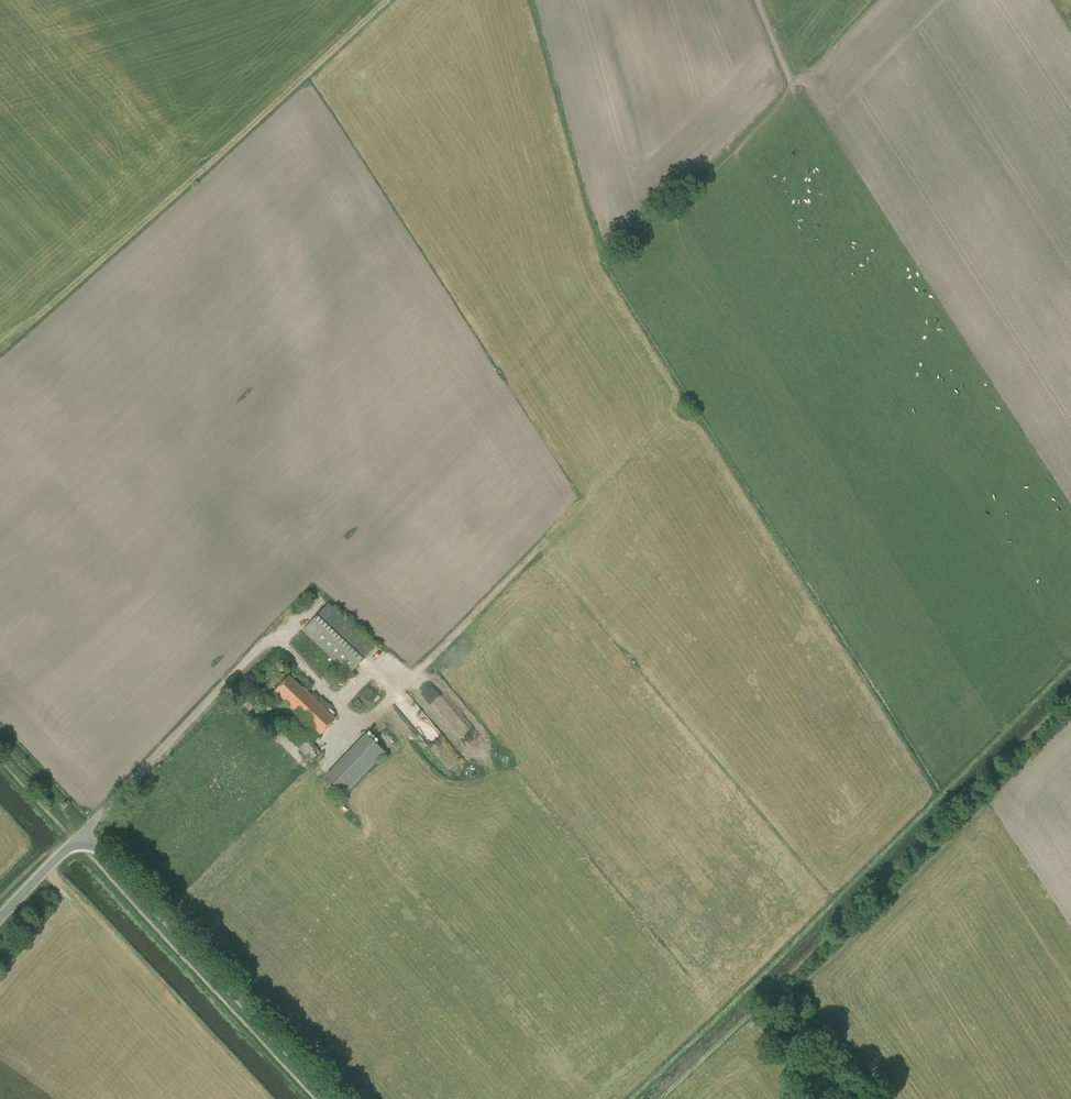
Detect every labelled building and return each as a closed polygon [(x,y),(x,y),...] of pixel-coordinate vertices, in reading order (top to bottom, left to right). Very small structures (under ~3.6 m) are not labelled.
[(348,675),(375,647),(329,603),(302,631),(348,675)] [(300,687),(289,677),(275,692),(286,702),(285,703),(298,716),(282,731),(311,763),(320,754),(310,744),(334,719),(301,686),(300,687)] [(344,794),(383,753),(364,735),(325,776),(344,794)]
